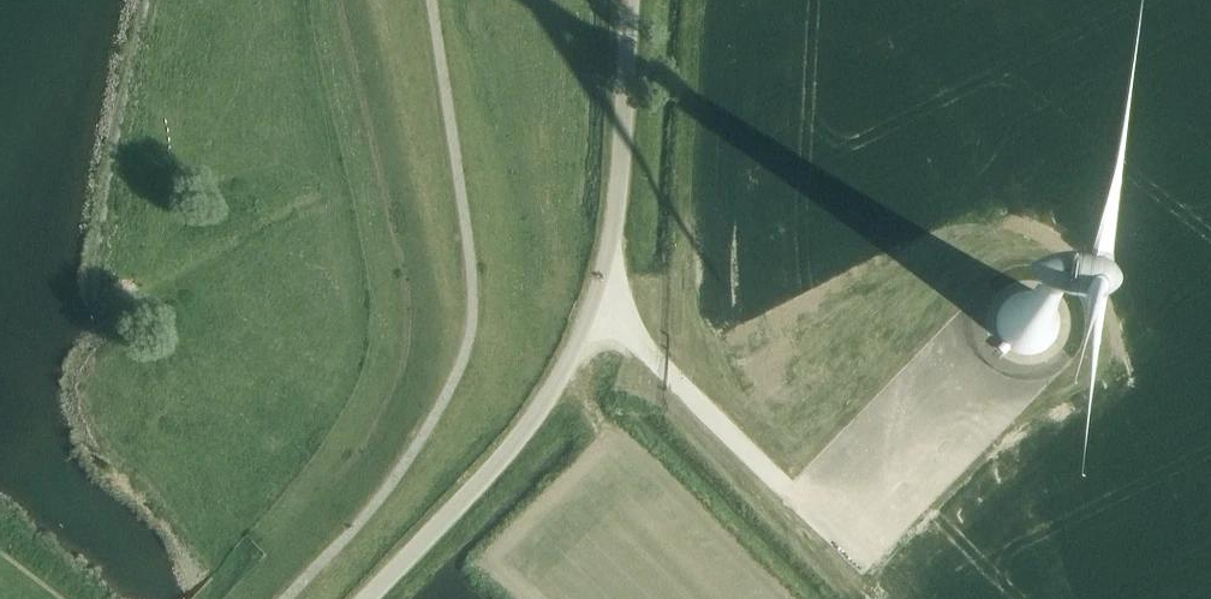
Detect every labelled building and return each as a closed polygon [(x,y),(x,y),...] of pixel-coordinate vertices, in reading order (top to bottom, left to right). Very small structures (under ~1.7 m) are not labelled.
[(997,321),(997,324),(997,327),(997,329),(998,332),(999,335),(1000,337),(1001,340),(1002,342),(1004,344),(1006,346),(1008,348),(1010,349),(1012,351),(1015,352),(1017,353),(1020,354),(1022,355),(1025,355),(1028,355),(1031,355),(1033,355),(1036,354),(1039,353),(1041,352),(1044,351),(1046,349),(1048,348),(1050,346),(1052,344),(1054,342),(1055,339),(1056,337),(1057,335),(1058,332),(1059,329),(1059,327),(1059,324),(1059,321),(1059,318),(1058,316),(1057,313),(1056,311),(1055,308),(1054,306),(1052,304),(1050,302),(1048,300),(1046,298),(1044,297),(1041,296),(1039,295),(1036,294),(1033,293),(1031,293),(1028,293),(1025,293),(1022,293),(1020,294),(1017,295),(1015,296),(1012,297),(1010,298),(1008,300),(1006,302),(1004,304),(1002,306),(1001,308),(1000,311),(999,313),(998,316),(997,318),(997,321)]
